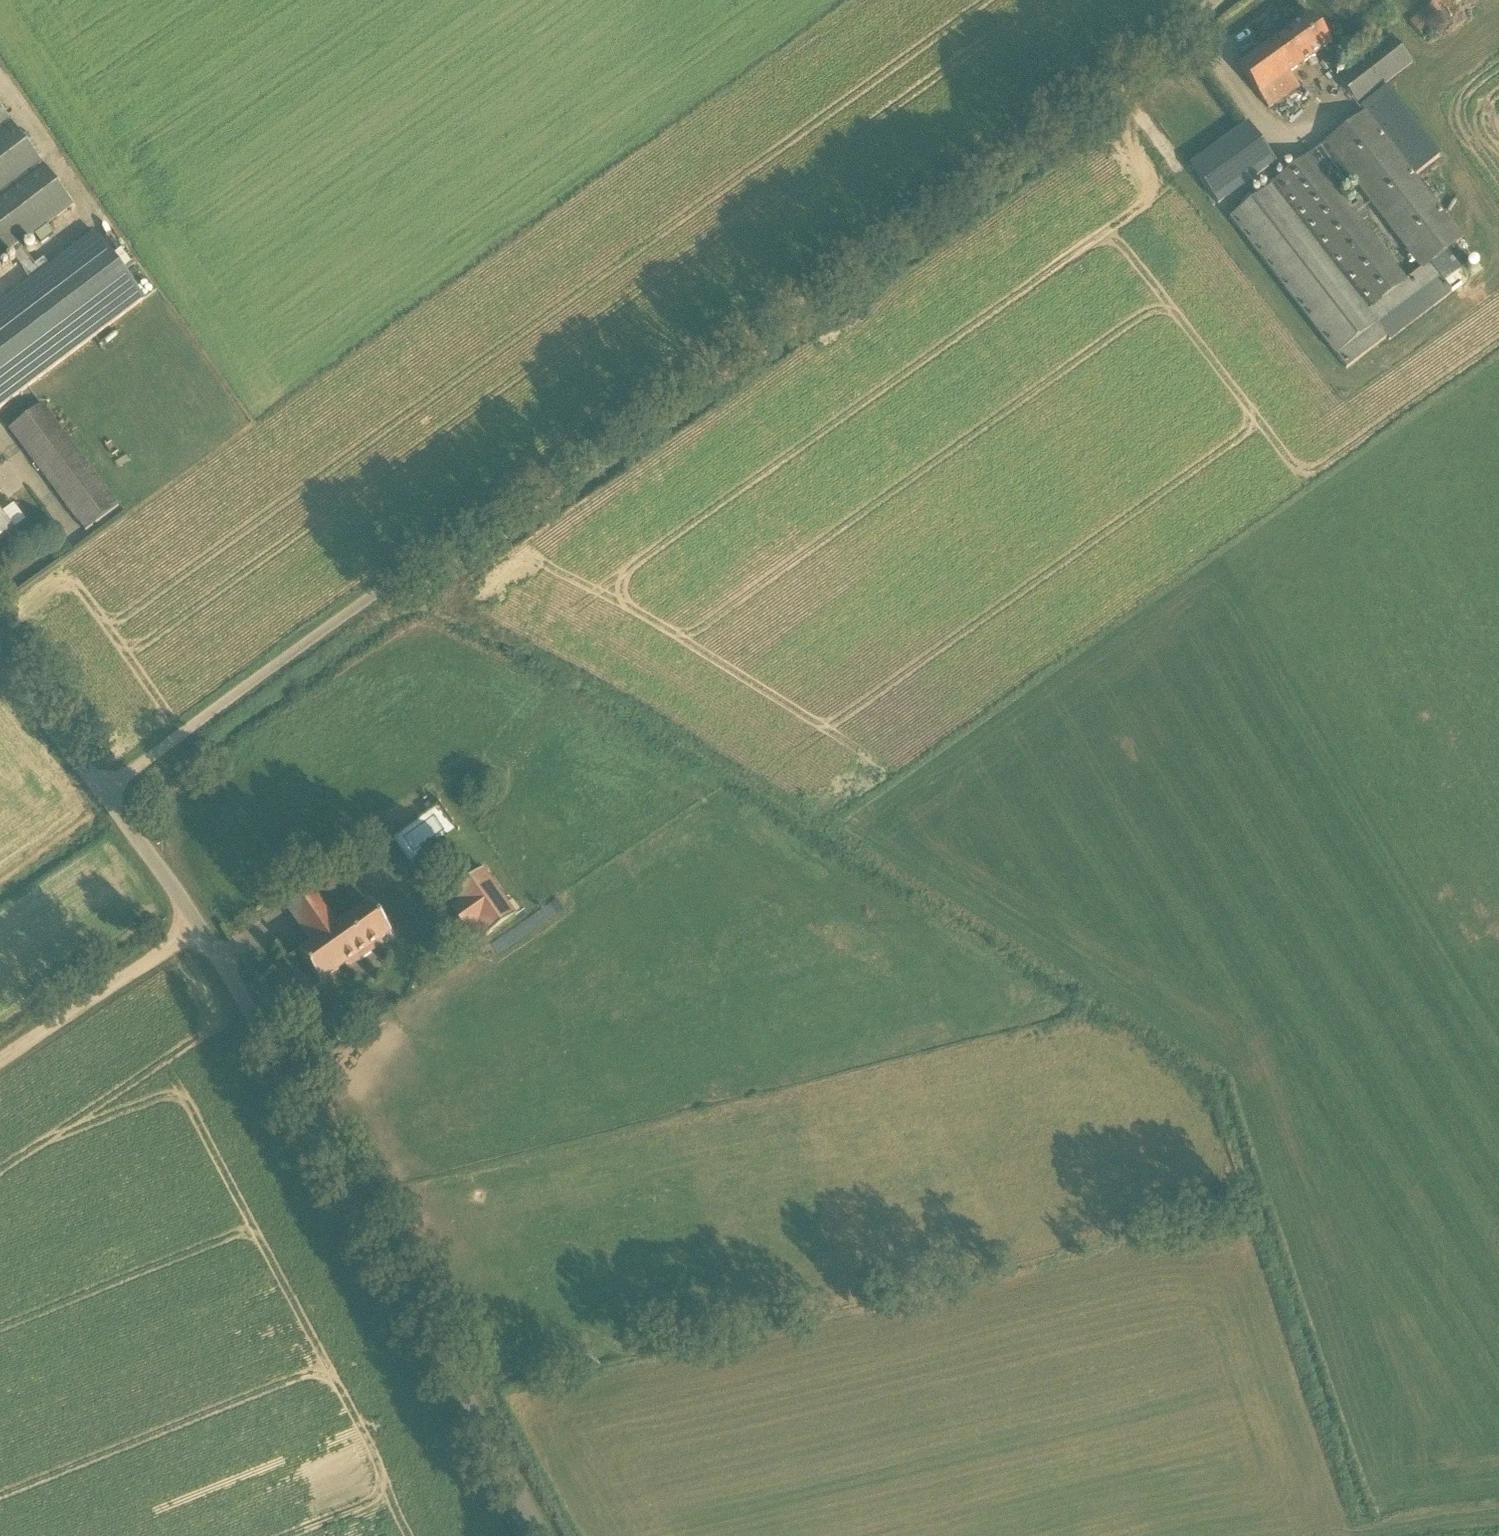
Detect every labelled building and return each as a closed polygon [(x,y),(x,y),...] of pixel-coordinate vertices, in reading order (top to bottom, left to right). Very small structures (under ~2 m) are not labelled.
[(1462,11),(1454,0),(1441,0),(1411,23),(1424,40),(1462,11)] [(1290,73),(1299,67),(1331,43),(1310,15),(1239,67),(1269,109),(1271,107),(1281,119),(1308,99),(1301,89),(1290,73)] [(1357,103),(1414,64),(1394,36),(1338,75),(1357,103)] [(1364,114),(1229,213),(1298,306),(1310,298),(1319,311),(1310,318),(1327,342),(1347,327),(1357,340),(1379,323),(1391,339),(1454,293),(1445,281),(1462,270),(1448,251),(1464,239),(1416,173),(1441,155),(1389,84),(1358,106),(1364,114)] [(124,255),(123,254),(115,260),(95,233),(50,267),(44,259),(36,266),(20,245),(72,205),(0,110),(0,260),(11,252),(33,281),(0,305),(0,409),(145,299),(125,273),(135,266),(125,254),(124,255)] [(1218,205),(1277,162),(1248,123),(1190,166),(1218,205)] [(86,531),(118,507),(42,404),(10,428),(86,531)] [(0,513),(0,541),(13,531),(0,513)] [(406,856),(455,830),(442,805),(393,831),(406,856)] [(460,902),(450,909),(467,935),(478,928),(484,937),(517,915),(485,869),(452,892),(460,902)] [(303,931),(328,913),(309,887),(284,904),(303,931)] [(358,963),(372,953),(369,949),(392,933),(370,902),(299,952),(320,983),(355,959),(358,963)]
